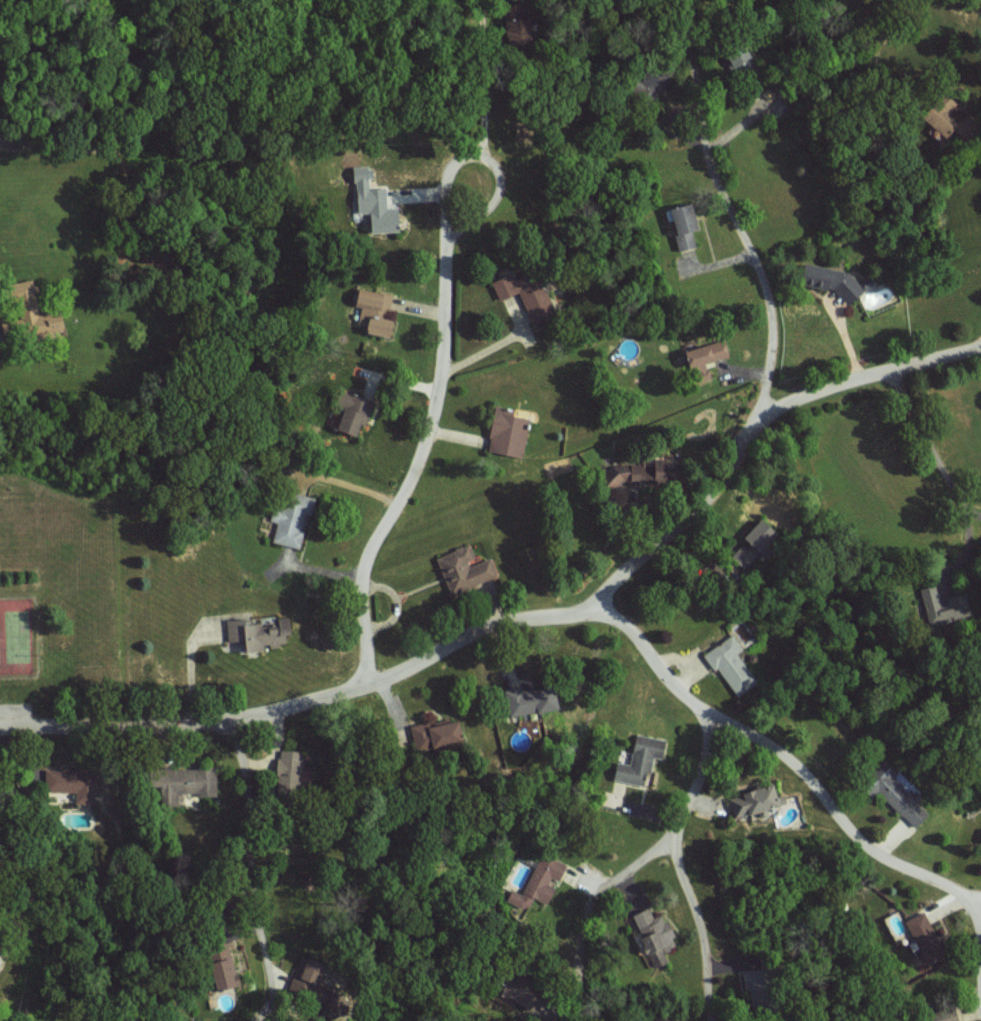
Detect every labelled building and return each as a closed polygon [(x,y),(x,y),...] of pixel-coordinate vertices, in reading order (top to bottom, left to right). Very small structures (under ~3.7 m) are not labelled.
[(724,55),(725,73),(748,72),(747,47),(715,48),(716,55),(724,55)] [(944,137),(963,117),(940,96),(922,115),(944,137)] [(374,233),(402,231),(400,207),(389,208),(387,187),(371,188),(370,178),(375,178),(374,166),(355,167),(359,213),(372,212),(374,233)] [(702,229),(695,202),(668,209),(679,251),(697,246),(693,231),(702,229)] [(858,298),(863,277),(807,265),(803,285),(858,298)] [(493,284),(499,299),(519,292),(530,320),(550,312),(534,268),(493,284)] [(41,314),(35,279),(15,282),(20,317),(3,320),(6,336),(25,333),(26,337),(66,331),(62,310),(41,314)] [(388,293),(361,288),(358,306),(362,307),(359,324),(368,326),(367,332),(393,337),(397,320),(383,317),(388,293)] [(729,358),(726,340),(687,348),(691,366),(729,358)] [(373,401),(344,391),(339,405),(346,408),(338,428),(360,436),(373,401)] [(524,458),(533,417),(497,409),(488,450),(524,458)] [(610,461),(610,484),(671,485),(672,462),(610,461)] [(274,541),(302,549),(315,498),(290,491),(285,511),(274,508),(271,520),(279,522),(274,541)] [(747,536),(761,551),(780,534),(766,518),(747,536)] [(437,557),(452,595),(500,576),(492,556),(476,562),(469,545),(437,557)] [(229,642),(249,640),(250,652),(268,650),(268,646),(288,644),(287,635),(294,634),(293,616),(278,618),(278,622),(249,625),(248,617),(227,619),(229,642)] [(704,654),(715,670),(719,667),(737,696),(757,682),(739,653),(745,649),(735,634),(704,654)] [(508,690),(511,715),(561,710),(559,686),(508,690)] [(417,753),(467,742),(462,717),(411,727),(417,753)] [(668,740),(637,734),(631,764),(617,762),(614,779),(648,786),(654,757),(664,759),(668,740)] [(278,791),(300,791),(299,749),(277,750),(278,791)] [(929,815),(892,776),(896,772),(889,765),(871,784),(915,829),(929,815)] [(216,795),(215,767),(155,771),(156,787),(162,786),(163,806),(180,805),(179,793),(197,792),(197,797),(216,795)] [(76,804),(97,804),(97,769),(47,768),(46,791),(77,792),(76,804)] [(727,800),(737,823),(784,803),(774,780),(727,800)] [(508,901),(530,910),(535,898),(549,905),(556,888),(549,885),(552,877),(561,881),(568,864),(542,852),(524,895),(512,889),(508,901)] [(634,914),(655,969),(670,963),(665,952),(678,947),(665,913),(655,918),(651,908),(634,914)] [(926,964),(944,957),(926,912),(909,919),(926,964)] [(310,999),(325,965),(303,955),(289,989),(310,999)]
